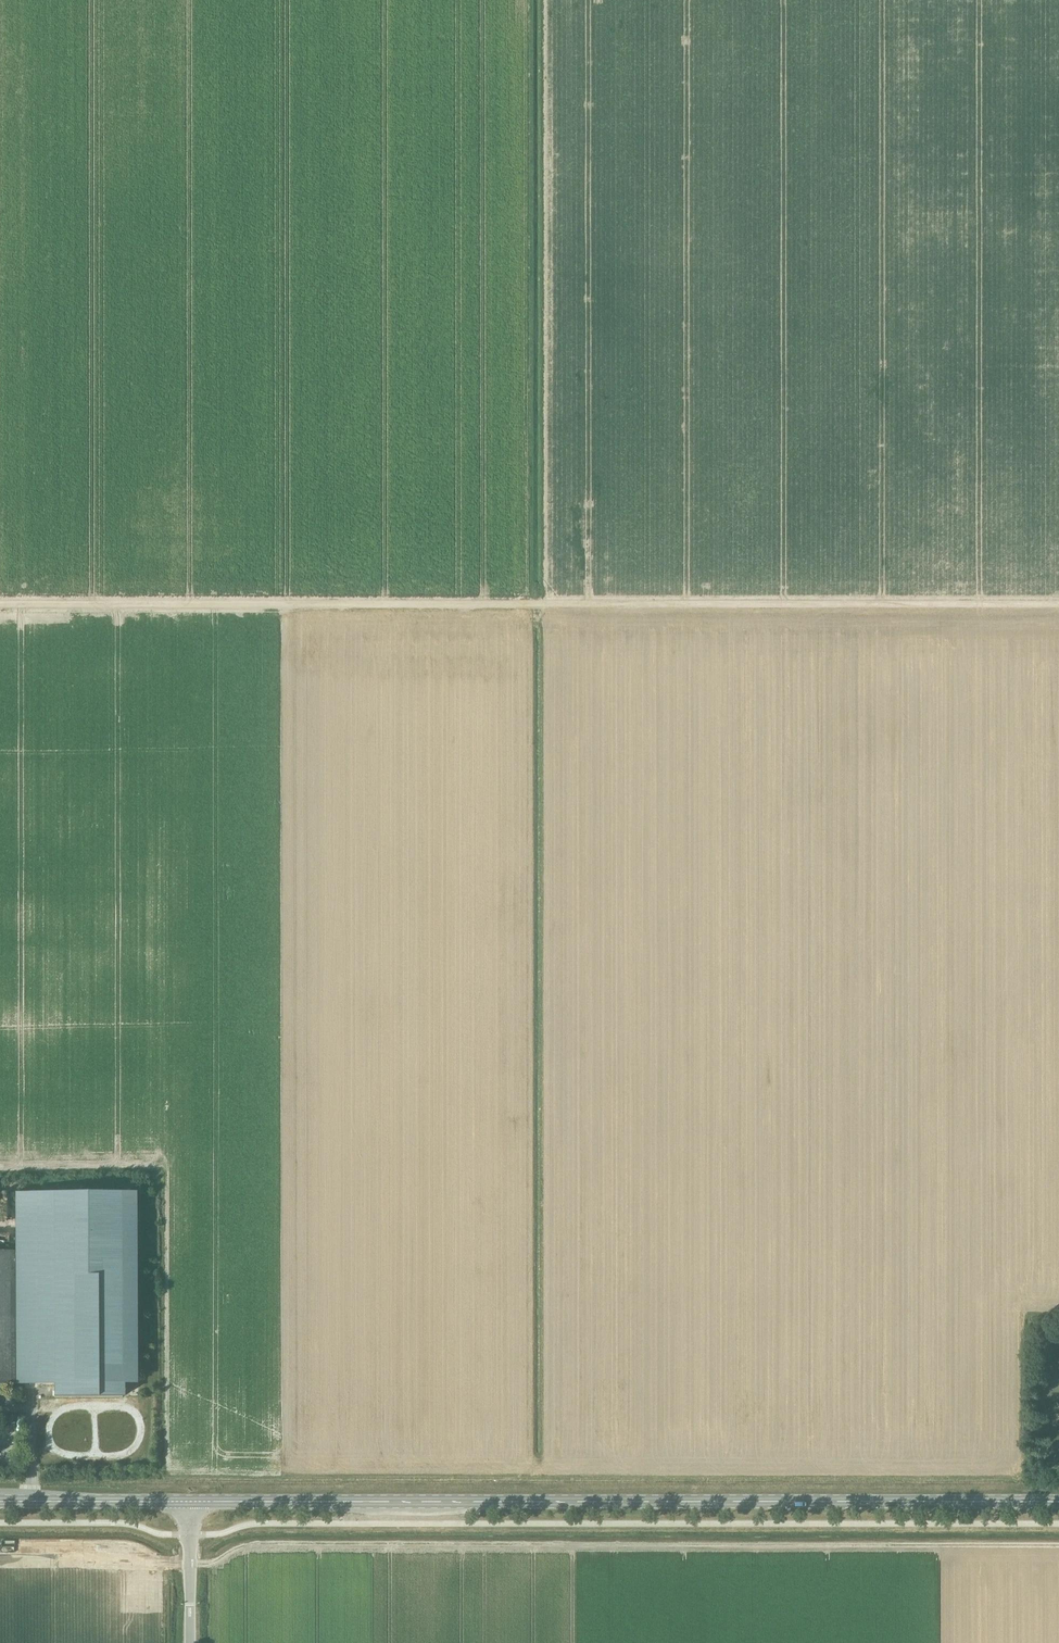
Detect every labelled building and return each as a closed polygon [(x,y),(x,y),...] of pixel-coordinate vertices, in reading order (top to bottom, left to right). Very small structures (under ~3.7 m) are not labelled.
[(16,1253),(12,1253),(12,1384),(53,1384),(53,1397),(121,1397),(122,1192),(16,1192),(16,1253)] [(12,1384),(12,1253),(0,1253),(0,1384),(12,1384)]
